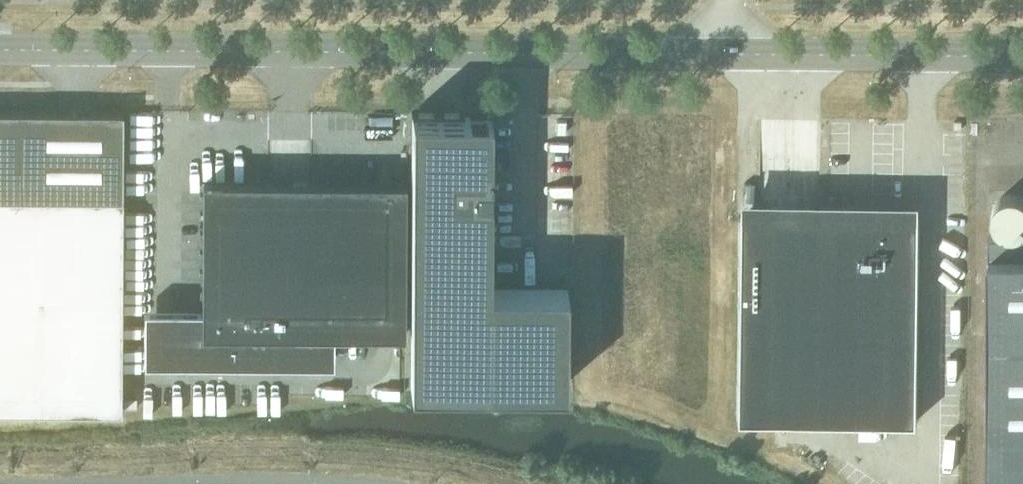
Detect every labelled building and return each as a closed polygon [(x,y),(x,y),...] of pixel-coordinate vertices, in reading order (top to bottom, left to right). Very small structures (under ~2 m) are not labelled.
[(490,284),(491,112),(459,111),(412,111),(410,382),(566,383),(567,284),(490,284)] [(405,333),(406,180),(203,179),(202,308),(144,308),(144,360),(333,361),(333,333),(405,333)] [(1020,194),(1018,193),(1016,193),(1012,192),(1010,192),(1008,193),(1006,193),(1003,194),(1001,196),(998,198),(996,201),(995,203),(994,205),(993,207),(993,208),(992,210),(992,213),(992,214),(993,216),(993,218),(994,220),(994,221),(995,223),(997,225),(998,227),(1000,228),(1002,230),(1005,231),(1007,232),(1009,232),(1012,233),(1015,233),(1017,232),(1018,232),(1020,231),(1022,230),(1022,195),(1020,194)] [(123,197),(0,196),(0,409),(121,409),(123,197)] [(920,219),(917,219),(905,219),(887,218),(843,218),(820,217),(758,217),(743,216),(739,216),(736,418),(775,418),(917,420),(920,219)] [(989,234),(989,483),(1022,483),(1022,234),(989,234)]
